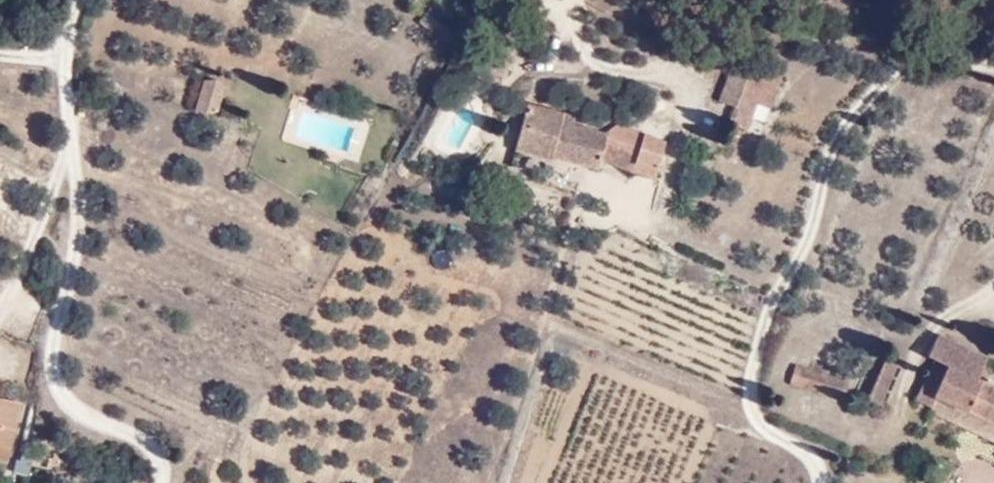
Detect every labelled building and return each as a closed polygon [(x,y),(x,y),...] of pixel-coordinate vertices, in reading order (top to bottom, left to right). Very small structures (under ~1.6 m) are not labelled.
[(491,57),(487,68),(503,74),(507,64),(491,57)] [(783,84),(788,69),(774,65),(772,70),(740,60),(727,96),(741,101),(735,119),(754,125),(760,109),(770,81),(783,84)] [(215,74),(205,76),(195,106),(214,109),(223,84),(215,74)] [(536,80),(531,94),(545,98),(549,84),(536,80)] [(783,84),(770,81),(760,109),(773,113),(783,84)] [(559,163),(562,154),(607,168),(610,161),(643,169),(647,153),(615,142),(617,137),(573,122),(574,115),(538,104),(522,151),(559,163)] [(321,119),(316,145),(340,150),(345,124),(321,119)] [(929,405),(935,392),(967,408),(980,382),(992,358),(943,334),(931,356),(936,359),(915,398),(929,405)] [(863,397),(877,402),(892,360),(880,355),(863,397)] [(845,395),(848,380),(803,366),(799,380),(845,395)] [(980,382),(967,408),(993,422),(993,389),(980,382)] [(993,442),(993,422),(967,408),(935,392),(929,405),(928,409),(993,442)] [(11,459),(25,407),(0,400),(0,456),(11,459)] [(24,447),(22,454),(60,462),(61,455),(24,447)] [(0,456),(0,470),(7,472),(11,459),(0,456)]
